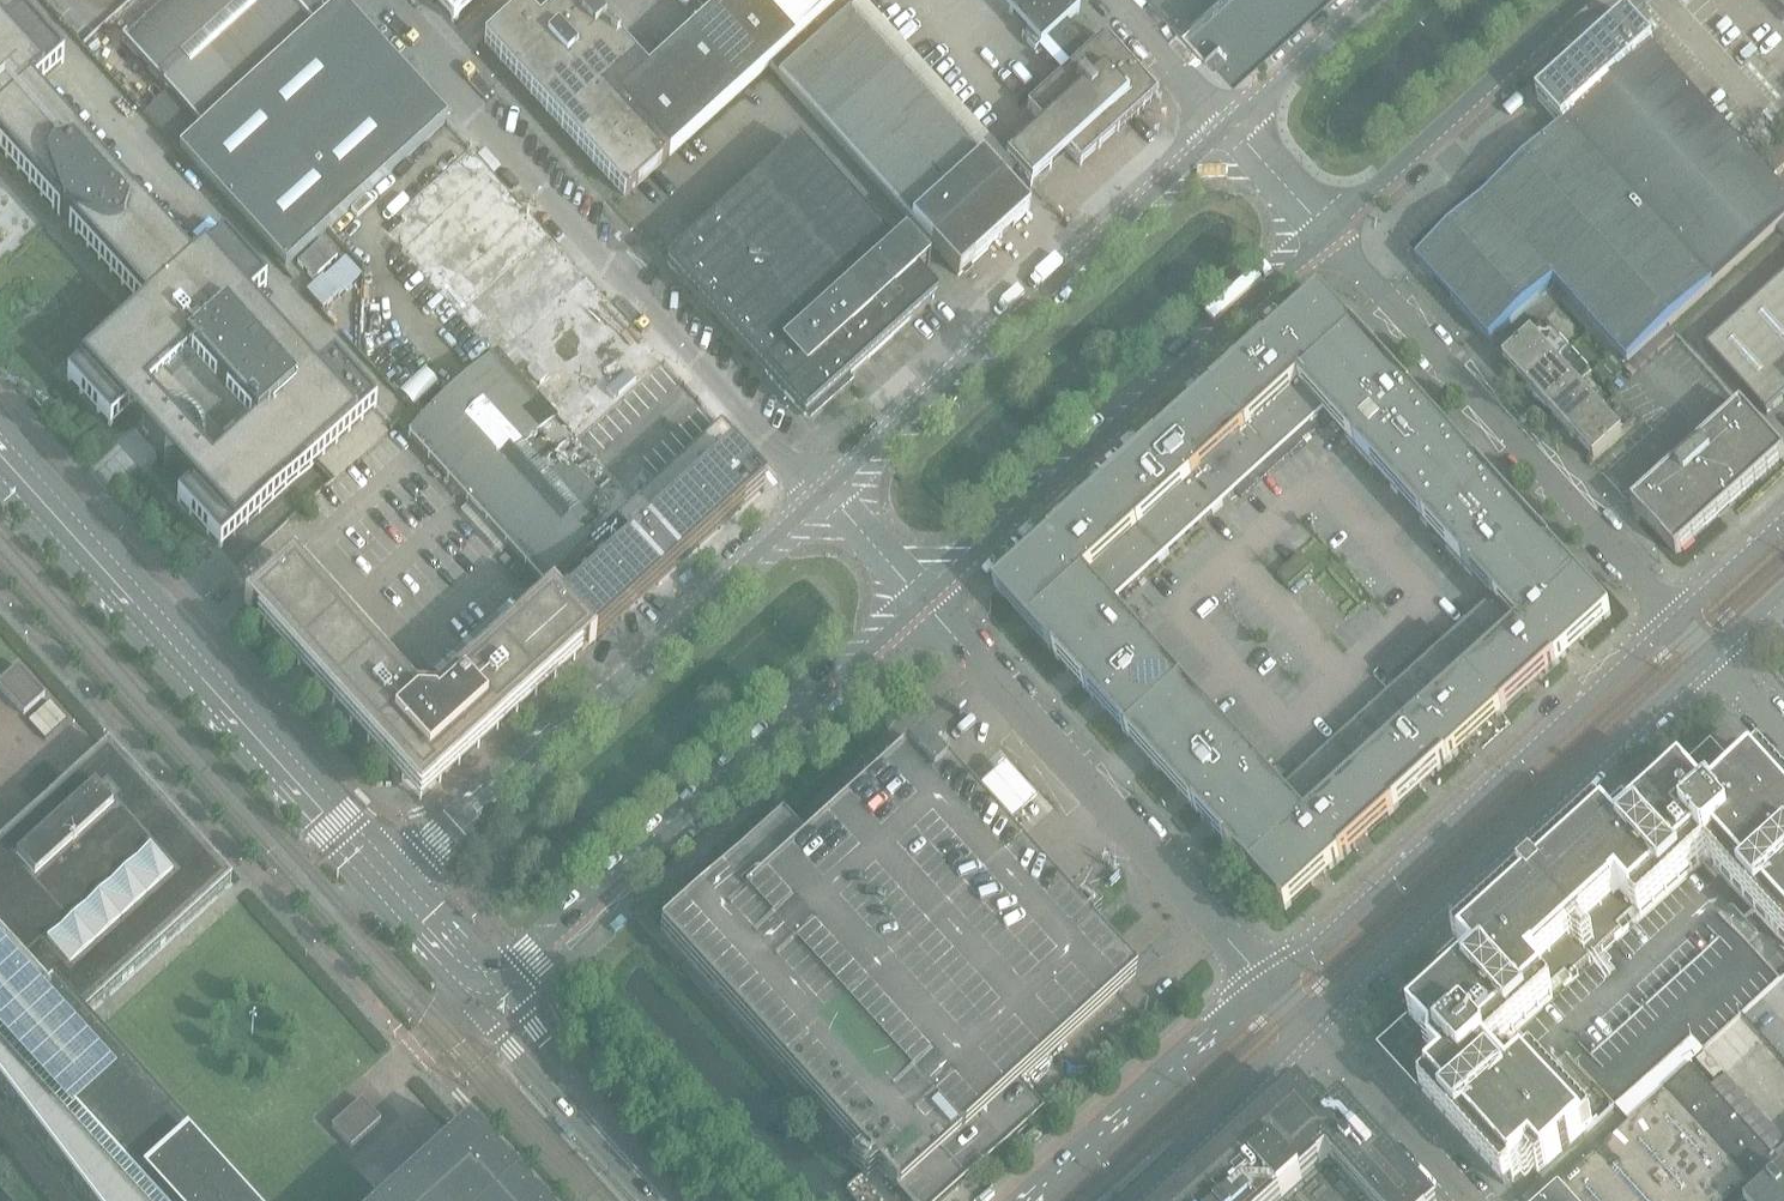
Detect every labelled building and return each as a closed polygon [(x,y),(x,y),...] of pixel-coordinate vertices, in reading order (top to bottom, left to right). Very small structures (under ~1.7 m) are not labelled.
[(64,61),(21,13),(9,0),(0,0),(0,151),(144,309),(67,379),(110,427),(111,426),(123,415),(140,433),(150,445),(190,489),(177,500),(177,501),(219,547),(220,548),(221,548),(319,459),(335,477),(392,425),(376,407),(377,406),(334,359),(267,285),(225,239),(64,61)] [(337,0),(168,0),(123,42),(167,92),(144,112),(179,150),(202,130),(218,116),(340,4),(337,0)] [(452,21),(476,0),(433,0),(452,21)] [(616,39),(592,13),(581,0),(565,0),(539,23),(523,5),(485,40),(485,41),(625,196),(770,64),(810,28),(841,0),(709,0),(704,4),(713,15),(658,65),(648,74),(636,60),(616,39)] [(849,12),(862,0),(841,0),(810,28),(821,39),(822,38),(849,12)] [(1007,161),(862,0),(849,12),(923,93),(1006,184),(1018,173),(1007,161)] [(1069,153),(1080,165),(1118,130),(1119,131),(1158,95),(1139,75),(1104,37),(1091,49),(1067,21),(1080,9),(1071,0),(999,0),(1027,31),(1022,35),(1035,50),(1047,39),(1072,66),(1027,107),(1045,126),(1007,161),(1018,173),(1031,187),(1069,153)] [(1196,37),(1204,30),(1210,30),(1238,61),(1305,0),(1162,0),(1196,37)] [(447,121),(441,115),(428,127),(414,111),(411,103),(408,95),(404,87),(399,80),(394,73),(392,75),(381,63),(383,61),(375,54),(366,47),(357,42),(347,37),(332,21),(345,9),(340,4),(218,116),(202,130),(179,150),(284,268),(447,121)] [(810,28),(770,64),(822,122),(923,235),(959,275),(961,273),(970,265),(1030,211),(1006,184),(923,93),(849,12),(822,38),(821,39),(810,28)] [(1538,101),(1564,129),(1566,127),(1712,288),(1783,222),(1783,195),(1652,49),(1654,47),(1628,18),(1610,35),(1612,37),(1545,99),(1542,96),(1537,100),(1538,101)] [(1650,345),(1668,328),(1712,288),(1566,127),(1564,129),(1417,262),(1490,343),(1555,284),(1628,365),(1650,345)] [(1783,168),(1783,142),(1763,160),(1776,175),(1783,168)] [(798,143),(752,185),(666,263),(774,383),(775,382),(799,409),(842,369),(848,377),(929,303),(910,282),(888,257),(896,250),(798,143)] [(322,240),(298,262),(313,279),(337,257),(322,240)] [(905,242),(896,250),(888,257),(910,282),(927,267),(928,268),(929,267),(905,240),(904,241),(905,242)] [(1707,349),(1767,416),(1783,400),(1783,279),(1707,349)] [(1355,334),(1326,302),(1321,296),(1272,340),(1271,339),(1269,341),(1270,342),(1266,346),(1301,384),(1355,334)] [(1556,363),(1546,352),(1560,339),(1547,324),(1504,363),(1527,388),(1556,363)] [(1657,353),(1676,336),(1668,328),(1650,345),(1657,353)] [(1476,470),(1478,469),(1355,334),(1301,384),(1300,385),(1324,411),(1324,414),(1327,417),(1328,416),(1332,421),(1347,437),(1346,438),(1372,467),(1373,466),(1392,487),(1391,488),(1421,521),(1422,519),(1423,519),(1477,470),(1476,470)] [(1260,351),(1217,390),(1211,395),(1271,462),(1277,467),(1321,427),(1323,429),(1332,421),(1328,416),(1327,417),(1324,414),(1324,411),(1300,385),(1301,384),(1266,346),(1262,349),(1261,348),(1259,350),(1260,351)] [(1556,363),(1527,388),(1549,413),(1578,387),(1586,380),(1592,374),(1570,350),(1556,363)] [(424,421),(409,435),(413,439),(470,501),(521,558),(553,593),(595,639),(597,642),(762,493),(763,492),(731,456),(737,450),(742,446),(721,424),(633,503),(498,355),(424,421)] [(1632,376),(1636,373),(1628,365),(1625,368),(1632,376)] [(1598,393),(1586,380),(1578,387),(1590,400),(1598,393)] [(1571,437),(1600,411),(1590,400),(1578,387),(1549,413),(1571,437)] [(1211,395),(1168,434),(1164,438),(1163,438),(1161,440),(1162,440),(1158,444),(1218,510),(1223,505),(1235,493),(1241,499),(1277,467),(1271,462),(1211,395)] [(1600,411),(1571,437),(1594,462),(1637,424),(1624,409),(1609,422),(1600,411)] [(1783,458),(1783,455),(1742,409),(1633,508),(1677,556),(1783,458)] [(409,435),(424,421),(414,410),(398,424),(399,425),(409,435)] [(1152,449),(1109,488),(1105,492),(1165,558),(1170,554),(1169,554),(1218,510),(1158,444),(1154,447),(1153,447),(1151,449),(1152,449)] [(1520,515),(1484,476),(1478,469),(1476,470),(1477,470),(1423,519),(1422,519),(1421,521),(1427,528),(1428,527),(1447,547),(1446,548),(1463,567),(1520,515)] [(1103,493),(1060,532),(1056,536),(1055,535),(1053,537),(1054,538),(1050,542),(1084,579),(1085,579),(1110,606),(1111,607),(1113,606),(1113,605),(1112,605),(1116,602),(1117,602),(1120,599),(1119,599),(1158,563),(1159,564),(1165,558),(1105,492),(1104,493),(1103,493)] [(1552,551),(1524,519),(1520,515),(1463,567),(1472,577),(1473,576),(1492,597),(1491,598),(1494,601),(1495,600),(1496,601),(1552,551)] [(1044,547),(1002,586),(995,591),(1049,650),(1048,651),(1050,653),(1051,653),(1054,656),(1110,606),(1085,579),(1084,579),(1050,542),(1046,545),(1046,544),(1043,546),(1044,547)] [(1560,560),(1611,616),(1562,660),(1563,661),(1561,663),(1560,662),(1556,665),(1557,666),(1613,616),(1553,550),(1552,551),(1555,555),(1556,554),(1558,556),(1558,557),(1560,560)] [(1611,616),(1560,560),(1558,557),(1558,556),(1556,554),(1555,555),(1552,551),(1496,601),(1521,628),(1522,628),(1556,665),(1560,662),(1561,663),(1563,661),(1562,660),(1611,616)] [(507,565),(511,562),(514,559),(507,552),(501,558),(507,565)] [(1279,576),(1290,588),(1309,572),(1297,559),(1279,576)] [(433,786),(494,731),(597,642),(595,639),(553,593),(544,601),(537,594),(517,594),(428,674),(426,674),(419,681),(414,674),(405,674),(399,678),(293,563),(244,607),(246,609),(248,607),(409,785),(433,786)] [(519,578),(526,571),(519,563),(511,570),(519,578)] [(1502,715),(1546,675),(1550,671),(1551,672),(1553,670),(1552,669),(1556,665),(1522,628),(1521,628),(1496,601),(1495,600),(1494,601),(1494,602),(1490,605),(1487,608),(1448,644),(1447,644),(1442,649),(1502,715)] [(1054,656),(1083,688),(1087,692),(1144,640),(1134,630),(1133,631),(1115,610),(1116,609),(1113,606),(1111,607),(1110,606),(1054,656)] [(1087,692),(1122,732),(1129,739),(1130,738),(1130,737),(1184,688),(1186,687),(1179,680),(1178,680),(1160,660),(1161,659),(1144,640),(1087,692)] [(1455,759),(1454,758),(1502,715),(1442,649),(1437,653),(1437,654),(1394,693),(1393,693),(1388,697),(1448,764),(1452,760),(1453,761),(1455,759)] [(1546,675),(1502,715),(1503,716),(1557,666),(1556,665),(1552,669),(1553,670),(1551,672),(1550,671),(1546,675)] [(0,682),(0,689),(23,715),(45,696),(18,666),(0,682)] [(1140,751),(1152,765),(1194,811),(1251,759),(1234,740),(1233,741),(1224,731),(1215,720),(1216,720),(1197,699),(1186,687),(1184,688),(1130,737),(1130,738),(1129,739),(1140,751)] [(1445,768),(1444,767),(1448,764),(1388,697),(1383,702),(1383,703),(1340,742),(1335,746),(1395,812),(1442,769),(1443,770),(1445,768)] [(66,720),(50,702),(28,722),(45,740),(66,720)] [(1503,716),(1502,715),(1454,758),(1455,759),(1453,761),(1452,760),(1448,764),(1449,765),(1503,716)] [(660,932),(860,1153),(854,1159),(858,1163),(859,1164),(865,1171),(866,1172),(871,1177),(876,1172),(903,1200),(944,1200),(1043,1112),(1040,1110),(1019,1086),(1135,982),(1090,932),(1086,927),(1073,913),(923,748),(919,744),(806,847),(789,828),(785,824),(783,822),(714,884),(681,914),(660,932)] [(1347,857),(1347,856),(1395,812),(1335,746),(1329,751),(1329,752),(1290,787),(1286,790),(1287,790),(1283,793),(1281,795),(1282,796),(1307,823),(1306,824),(1340,862),(1344,858),(1345,859),(1347,857)] [(24,1073),(232,884),(164,809),(158,803),(108,747),(104,751),(98,756),(83,770),(25,823),(10,836),(0,845),(0,1047),(24,1073)] [(1520,885),(1430,968),(1450,990),(1412,1025),(1418,1031),(1417,1033),(1418,1034),(1397,1053),(1429,1087),(1427,1088),(1428,1089),(1422,1095),(1504,1186),(1527,1165),(1539,1178),(1593,1128),(1558,1089),(1510,1037),(1706,859),(1708,859),(1755,911),(1783,942),(1783,786),(1751,750),(1721,777),(1711,767),(1690,787),(1689,786),(1687,787),(1681,780),(1643,815),(1623,792),(1520,885)] [(1194,811),(1222,842),(1227,846),(1282,796),(1281,795),(1283,793),(1280,790),(1279,791),(1260,770),(1261,769),(1251,759),(1194,811)] [(1442,769),(1395,812),(1396,813),(1449,765),(1448,764),(1444,767),(1445,768),(1443,770),(1442,769)] [(1000,775),(976,797),(1007,831),(1031,809),(1000,775)] [(1337,866),(1337,865),(1340,862),(1306,824),(1307,823),(1282,796),(1227,846),(1286,911),(1334,867),(1335,868),(1337,866)] [(1396,813),(1395,812),(1347,856),(1347,857),(1345,859),(1344,858),(1340,862),(1341,863),(1396,813)] [(1615,1107),(1650,1076),(1692,1039),(1703,1051),(1780,982),(1734,930),(1755,911),(1708,859),(1706,859),(1510,1037),(1558,1089),(1579,1069),(1615,1107)] [(1334,867),(1286,911),(1286,912),(1341,863),(1340,862),(1337,865),(1337,866),(1335,868),(1334,867)] [(1412,984),(1392,1002),(1394,1004),(1393,1004),(1401,1013),(1421,995),(1412,984)] [(151,1103),(240,1200),(364,1200),(326,1158),(304,1135),(283,1111),(262,1088),(241,1065),(219,1041),(193,1065),(151,1103)] [(1706,1054),(1697,1062),(1714,1080),(1722,1073),(1706,1054)] [(1775,1159),(1711,1089),(1691,1067),(1665,1091),(1650,1105),(1630,1123),(1545,1200),(1729,1200),(1775,1159)] [(1711,1089),(1775,1159),(1783,1151),(1783,1141),(1725,1076),(1711,1089)] [(1321,1117),(1303,1096),(1187,1200),(1291,1200),(1331,1165),(1364,1200),(1426,1200),(1344,1111),(1323,1131),(1317,1125),(1323,1119),(1321,1117)] [(361,1100),(331,1127),(351,1148),(381,1121),(361,1100)] [(1032,1144),(1039,1139),(1040,1138),(1034,1131),(1026,1137),(1032,1144)] [(1729,1200),(1783,1200),(1783,1151),(1775,1159),(1729,1200)] [(1331,1165),(1291,1200),(1364,1200),(1331,1165)] [(442,1200),(481,1200),(463,1181),(442,1200)]
